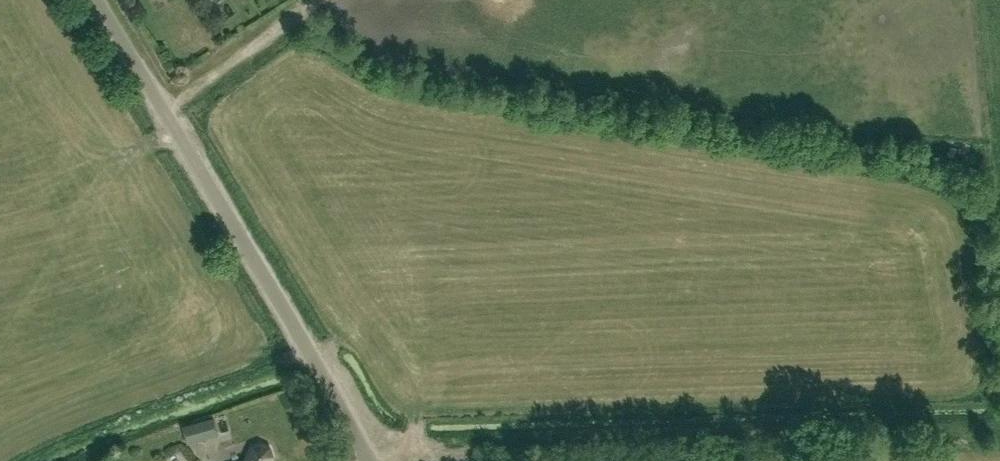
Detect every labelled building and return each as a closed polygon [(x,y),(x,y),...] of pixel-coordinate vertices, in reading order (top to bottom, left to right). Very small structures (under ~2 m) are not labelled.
[(203,421),(181,427),(186,445),(208,439),(203,421)] [(243,460),(268,460),(272,453),(269,445),(261,441),(254,444),(246,460),(243,460)]
